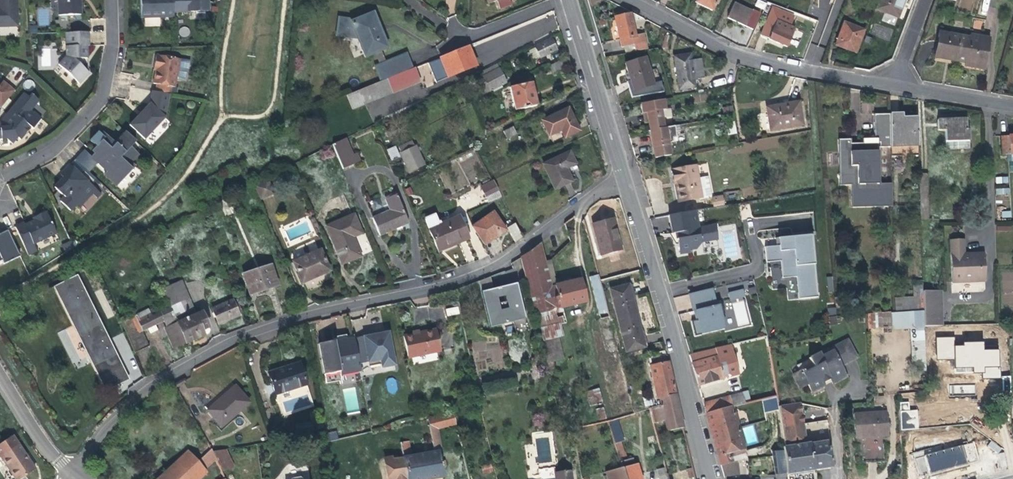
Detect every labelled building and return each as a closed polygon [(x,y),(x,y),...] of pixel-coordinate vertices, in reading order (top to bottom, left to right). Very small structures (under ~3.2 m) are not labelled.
[(17,26),(17,0),(0,0),(0,27),(17,26)] [(58,15),(69,15),(81,15),(80,0),(57,0),(58,15)] [(141,18),(174,17),(173,12),(173,0),(140,0),(141,18)] [(173,12),(208,11),(208,0),(173,0),(173,12)] [(693,1),(711,10),(716,0),(694,0),(693,1)] [(755,6),(764,9),(767,3),(759,0),(757,0),(755,6)] [(873,10),(890,16),(894,4),(899,6),(901,0),(876,0),(873,10)] [(973,0),(961,0),(960,9),(972,10),(973,0)] [(728,17),(753,29),(760,13),(735,1),(728,17)] [(895,18),(899,6),(894,4),(890,16),(895,18)] [(352,39),(359,57),(383,48),(368,12),(352,19),(334,17),(332,36),(352,39)] [(612,17),(619,48),(643,43),(641,33),(633,35),(629,14),(612,17)] [(69,15),(58,15),(59,33),(65,33),(70,33),(69,15)] [(841,22),(831,46),(853,53),(862,30),(841,22)] [(792,31),(773,24),(765,42),(784,49),(792,31)] [(890,40),(893,29),(874,24),(871,35),(890,40)] [(87,46),(89,46),(88,32),(70,33),(65,33),(66,56),(58,64),(79,84),(89,73),(88,72),(87,46)] [(966,39),(934,34),(931,54),(962,60),(962,62),(980,65),(985,40),(966,37),(966,39)] [(536,46),(542,57),(558,49),(553,38),(536,46)] [(474,65),(466,45),(438,56),(447,76),(474,65)] [(369,67),(375,82),(409,68),(403,53),(369,67)] [(687,54),(671,57),(677,90),(693,87),(691,79),(700,78),(697,60),(688,61),(687,54)] [(190,61),(156,55),(153,70),(156,70),(153,83),(157,84),(155,91),(170,94),(171,87),(175,87),(176,79),(185,81),(186,72),(187,73),(190,61)] [(568,55),(550,64),(555,72),(572,63),(568,55)] [(623,65),(630,92),(651,86),(644,60),(623,65)] [(423,87),(434,85),(430,62),(418,65),(423,87)] [(494,64),(479,71),(485,83),(478,87),(482,95),(505,84),(494,64)] [(367,85),(373,99),(419,80),(413,66),(409,68),(375,82),(367,85)] [(1,108),(15,91),(3,81),(0,84),(0,108),(1,108)] [(514,111),(536,106),(530,83),(509,87),(514,111)] [(367,85),(346,94),(352,107),(373,99),(367,85)] [(166,118),(170,94),(155,91),(152,91),(150,104),(129,125),(145,140),(166,118)] [(1,138),(1,139),(6,138),(13,143),(18,137),(20,139),(30,127),(33,129),(42,119),(31,110),(39,100),(32,94),(30,97),(24,93),(0,123),(0,138),(1,138)] [(667,109),(665,100),(637,105),(638,115),(643,114),(645,124),(646,131),(664,128),(661,111),(667,109)] [(766,109),(770,131),(802,125),(798,105),(785,108),(785,106),(766,109)] [(729,116),(728,107),(718,108),(720,118),(729,116)] [(560,129),(564,137),(578,130),(567,108),(541,120),(548,135),(560,129)] [(899,115),(889,114),(889,117),(890,147),(890,155),(917,154),(916,120),(899,119),(899,115)] [(890,147),(889,117),(874,118),(874,142),(861,143),(861,147),(850,148),(850,143),(847,143),(837,144),(838,185),(851,184),(851,208),(892,207),(891,183),(879,183),(878,147),(890,147)] [(314,120),(306,119),(303,143),(312,143),(314,120)] [(944,141),(969,140),(968,131),(966,131),(965,119),(936,120),(937,130),(944,130),(944,141)] [(512,126),(503,130),(507,139),(516,134),(512,126)] [(669,156),(664,128),(646,131),(651,159),(669,156)] [(548,135),(552,142),(564,137),(560,129),(548,135)] [(131,162),(137,156),(129,148),(136,142),(126,132),(115,143),(103,132),(100,135),(97,132),(90,140),(96,146),(100,142),(102,145),(95,152),(91,156),(98,163),(102,159),(108,165),(105,167),(108,170),(104,174),(117,186),(136,166),(131,162)] [(361,160),(357,151),(354,153),(347,137),(332,144),(343,168),(361,160)] [(1002,140),(1003,158),(1011,158),(1012,157),(1012,139),(1002,140)] [(969,149),(969,140),(944,141),(945,150),(969,149)] [(396,148),(407,172),(422,165),(411,141),(396,148)] [(96,146),(93,150),(95,152),(102,145),(100,142),(96,146)] [(91,156),(84,149),(75,159),(89,173),(98,163),(91,156)] [(572,150),(545,163),(557,187),(574,180),(568,166),(577,163),(572,150)] [(158,165),(153,160),(149,166),(154,170),(158,165)] [(100,193),(70,164),(61,175),(64,178),(66,180),(63,183),(61,181),(54,188),(64,198),(60,201),(70,210),(76,204),(79,207),(92,193),(97,197),(100,193)] [(678,202),(701,198),(697,179),(695,167),(669,172),(671,183),(675,183),(678,202)] [(697,179),(701,198),(710,196),(706,177),(697,179)] [(253,186),(259,199),(272,193),(265,180),(253,186)] [(495,190),(491,180),(479,187),(483,196),(495,190)] [(495,190),(483,196),(487,203),(499,197),(495,190)] [(370,219),(377,235),(406,223),(393,194),(382,199),(387,211),(370,219)] [(34,244),(57,233),(46,212),(36,217),(37,220),(34,221),(25,225),(24,224),(15,228),(28,255),(37,251),(34,244)] [(693,213),(666,217),(669,235),(673,235),(676,256),(689,254),(689,251),(694,251),(699,245),(699,244),(716,241),(713,227),(696,231),(693,213)] [(457,214),(441,221),(436,224),(434,221),(431,215),(423,219),(436,250),(467,237),(457,214)] [(470,226),(483,244),(503,230),(491,214),(470,226)] [(324,228),(339,265),(356,257),(349,239),(359,234),(351,215),(324,228)] [(599,253),(613,250),(618,248),(610,218),(604,220),(591,224),(599,253)] [(505,227),(513,242),(520,238),(512,223),(505,227)] [(8,231),(0,234),(0,266),(20,256),(8,231)] [(779,263),(779,266),(780,279),(795,278),(797,300),(817,298),(813,258),(811,236),(792,237),(777,239),(778,247),(763,248),(765,264),(779,263)] [(984,253),(974,253),(974,257),(964,258),(964,254),(963,239),(950,239),(951,282),(984,281),(984,253)] [(65,253),(73,248),(71,242),(62,246),(65,253)] [(525,278),(534,314),(585,302),(579,279),(556,285),(551,263),(545,265),(540,244),(531,251),(520,258),(525,278)] [(318,250),(289,262),(298,283),(326,271),(318,250)] [(274,263),(267,266),(275,285),(282,282),(274,263)] [(267,266),(240,278),(248,298),(276,286),(275,285),(267,266)] [(1002,273),(1002,284),(1012,284),(1012,272),(1002,273)] [(585,323),(598,372),(609,420),(616,418),(632,413),(596,275),(587,277),(598,319),(595,320),(585,323)] [(476,281),(480,296),(488,328),(512,322),(524,319),(520,300),(495,306),(492,291),(491,290),(488,276),(476,281)] [(111,358),(115,356),(77,277),(57,286),(107,391),(123,383),(111,358)] [(168,309),(184,344),(202,336),(200,331),(207,328),(200,312),(193,314),(189,305),(180,309),(175,296),(184,292),(179,281),(160,289),(168,309)] [(491,290),(492,291),(495,306),(520,300),(516,284),(502,287),(491,290)] [(608,289),(616,319),(634,314),(626,285),(608,289)] [(688,294),(689,296),(692,312),(695,312),(697,320),(694,321),(690,322),(694,337),(723,330),(720,315),(723,315),(721,305),(715,306),(712,292),(711,289),(688,294)] [(727,294),(729,301),(744,298),(742,291),(727,294)] [(940,326),(939,291),(922,291),(923,326),(940,326)] [(180,309),(189,305),(184,292),(175,296),(180,309)] [(895,313),(916,311),(914,292),(894,293),(895,313)] [(215,311),(221,327),(240,320),(234,305),(215,311)] [(173,350),(184,344),(168,309),(150,317),(147,310),(128,319),(135,333),(140,331),(146,329),(154,325),(162,322),(165,329),(164,329),(173,350)] [(835,318),(835,310),(827,310),(828,318),(835,318)] [(634,314),(616,319),(624,351),(642,347),(634,314)] [(524,319),(512,322),(515,334),(527,331),(524,319)] [(434,329),(402,335),(408,358),(439,350),(434,329)] [(63,330),(57,334),(73,364),(79,360),(63,330)] [(135,333),(126,338),(129,345),(143,338),(140,331),(135,333)] [(123,333),(113,337),(117,348),(128,343),(123,333)] [(387,333),(353,339),(357,364),(367,362),(367,363),(379,361),(381,369),(394,366),(387,333)] [(333,342),(321,344),(317,344),(323,375),(326,374),(339,372),(339,375),(359,371),(357,364),(353,339),(346,340),(345,337),(345,335),(335,337),(336,342),(333,343),(333,342)] [(955,359),(954,337),(937,337),(937,359),(955,359)] [(129,345),(133,354),(147,347),(143,338),(129,345)] [(499,338),(472,342),(476,372),(489,370),(488,367),(503,364),(499,338)] [(546,339),(547,360),(562,360),(561,339),(546,339)] [(802,370),(792,375),(798,389),(806,385),(810,393),(822,387),(820,383),(827,379),(830,385),(845,377),(841,370),(842,365),(856,357),(847,339),(830,348),(832,351),(820,357),(819,354),(807,360),(812,368),(803,372),(802,370)] [(736,375),(729,353),(727,346),(688,355),(690,364),(696,386),(721,379),(721,377),(725,375),(728,377),(736,375)] [(658,398),(674,394),(664,355),(646,358),(657,398),(658,398)] [(127,381),(115,356),(111,358),(123,383),(127,381)] [(267,375),(274,395),(305,385),(298,365),(267,375)] [(974,393),(974,385),(949,385),(949,393),(974,393)] [(231,389),(206,411),(220,426),(239,409),(246,403),(232,387),(231,389)] [(586,391),(589,405),(602,402),(599,387),(586,391)] [(913,401),(913,393),(898,395),(898,402),(913,401)] [(670,430),(681,427),(674,394),(658,398),(660,405),(649,408),(653,423),(668,419),(670,430)] [(730,407),(743,404),(741,394),(724,397),(726,408),(730,407)] [(726,408),(724,397),(701,402),(704,413),(726,408)] [(898,402),(898,417),(926,415),(925,400),(913,401),(898,402)] [(798,404),(776,407),(783,451),(786,476),(830,469),(825,442),(804,445),(798,404)] [(736,428),(730,407),(726,408),(704,413),(710,435),(717,456),(742,449),(736,428)] [(452,413),(427,419),(429,430),(437,428),(455,423),(452,413)] [(887,415),(853,416),(854,441),(857,441),(858,465),(885,464),(884,439),(888,439),(887,415)] [(609,420),(606,421),(613,445),(620,442),(623,441),(616,418),(609,420)] [(313,424),(315,432),(322,431),(320,422),(313,424)] [(304,426),(305,434),(315,432),(313,424),(304,426)] [(294,428),(295,436),(305,434),(304,426),(294,428)] [(437,428),(429,430),(433,452),(438,451),(442,450),(437,428)] [(326,435),(328,443),(337,440),(335,433),(326,435)] [(10,437),(0,443),(0,459),(13,478),(19,478),(32,470),(16,445),(14,445),(10,437)] [(433,452),(412,456),(409,441),(400,443),(403,458),(387,460),(390,478),(433,478),(443,477),(438,451),(433,452)] [(991,441),(987,447),(998,453),(1002,447),(991,441)] [(620,468),(603,472),(606,478),(641,478),(636,464),(633,465),(631,458),(626,460),(620,442),(613,445),(620,468)] [(971,443),(912,459),(917,477),(939,472),(941,478),(966,472),(964,465),(976,462),(971,443)] [(730,462),(746,460),(742,449),(717,456),(719,464),(730,462)] [(149,478),(197,478),(204,473),(201,469),(215,459),(211,452),(210,450),(196,464),(185,451),(149,478)] [(223,450),(211,452),(215,459),(221,472),(231,467),(223,450)] [(786,476),(783,451),(769,453),(773,478),(786,478),(786,476)] [(719,464),(722,477),(733,474),(730,462),(719,464)] [(493,471),(491,463),(481,466),(483,474),(493,471)] [(691,467),(683,469),(685,478),(693,478),(691,467)] [(656,469),(658,478),(666,477),(664,468),(656,469)] [(569,471),(544,473),(545,478),(571,478),(569,471)]
